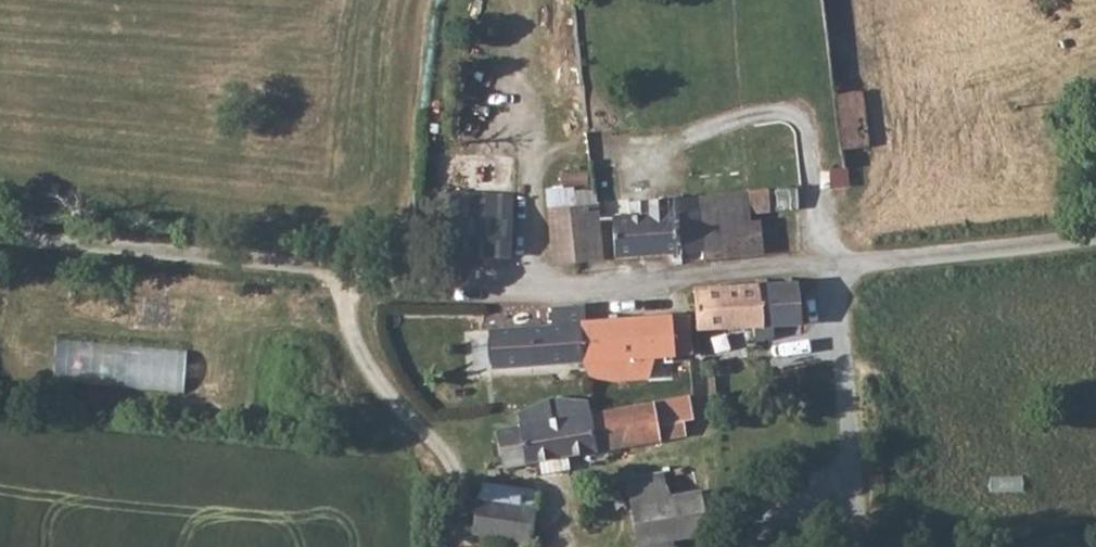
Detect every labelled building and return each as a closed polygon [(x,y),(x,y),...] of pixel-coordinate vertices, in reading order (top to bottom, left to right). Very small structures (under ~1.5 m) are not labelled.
[(835,86),(846,144),(872,139),(860,81),(835,86)] [(558,178),(590,175),(588,156),(586,156),(557,158),(558,178)] [(613,209),(616,253),(674,247),(676,260),(683,260),(683,253),(761,248),(759,211),(752,211),(752,201),(777,200),(779,199),(780,199),(830,188),(829,180),(850,177),(849,159),(845,160),(832,161),(831,171),(772,181),(632,193),(632,205),(613,209)] [(570,192),(575,256),(603,254),(589,181),(575,183),(570,192)] [(545,185),(553,258),(575,256),(570,192),(569,182),(545,185)] [(449,186),(449,248),(510,249),(510,185),(449,186)] [(824,320),(823,287),(799,287),(795,277),(781,277),(783,286),(767,286),(764,278),(755,278),(755,289),(695,294),(698,316),(701,336),(754,329),(755,341),(779,340),(778,329),(804,328),(805,321),(824,320)] [(554,328),(492,335),(493,376),(583,369),(605,385),(614,387),(651,385),(653,360),(691,362),(689,317),(620,324),(620,318),(607,319),(607,325),(586,327),(585,311),(554,313),(554,328)] [(185,390),(189,348),(57,338),(54,379),(185,390)] [(688,427),(694,426),(692,401),(687,401),(595,420),(592,402),(550,402),(519,421),(528,471),(689,444),(688,427)] [(631,515),(668,508),(664,481),(627,488),(631,515)] [(480,492),(470,512),(470,514),(535,516),(536,495),(480,492)] [(710,543),(701,501),(668,508),(631,515),(637,546),(690,546),(699,546),(700,543),(710,543)] [(475,541),(472,544),(534,545),(535,516),(470,514),(475,541)]
